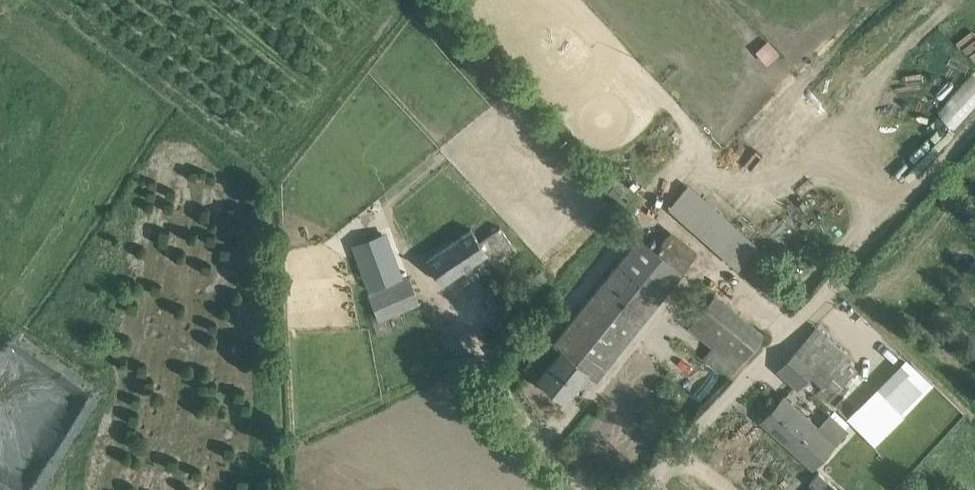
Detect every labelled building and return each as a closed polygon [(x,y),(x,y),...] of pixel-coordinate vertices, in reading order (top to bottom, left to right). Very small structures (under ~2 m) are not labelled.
[(751,45),(757,62),(775,56),(769,39),(751,45)] [(780,302),(793,287),(684,190),(670,205),(780,302)] [(514,245),(502,229),(500,226),(479,240),(471,228),(427,257),(444,282),(487,253),(492,260),(514,245)] [(684,269),(683,269),(699,250),(672,227),(655,246),(640,234),(553,342),(561,349),(539,376),(565,397),(587,370),(596,377),(684,269)] [(352,244),(359,262),(368,289),(398,278),(382,233),(375,235),(352,244)] [(420,303),(412,284),(409,276),(368,293),(379,320),(420,303)] [(764,334),(748,321),(714,294),(689,325),(714,345),(703,358),(728,378),(764,334)] [(855,351),(842,338),(860,318),(839,297),(823,313),(805,333),(808,336),(778,369),(797,387),(812,371),(825,383),(832,376),(890,429),(903,415),(876,388),(851,364),(857,357),(854,354),(855,351)] [(888,376),(876,388),(903,415),(915,402),(888,376)] [(784,396),(762,420),(813,466),(847,429),(830,414),(818,427),(799,410),(784,396)]
